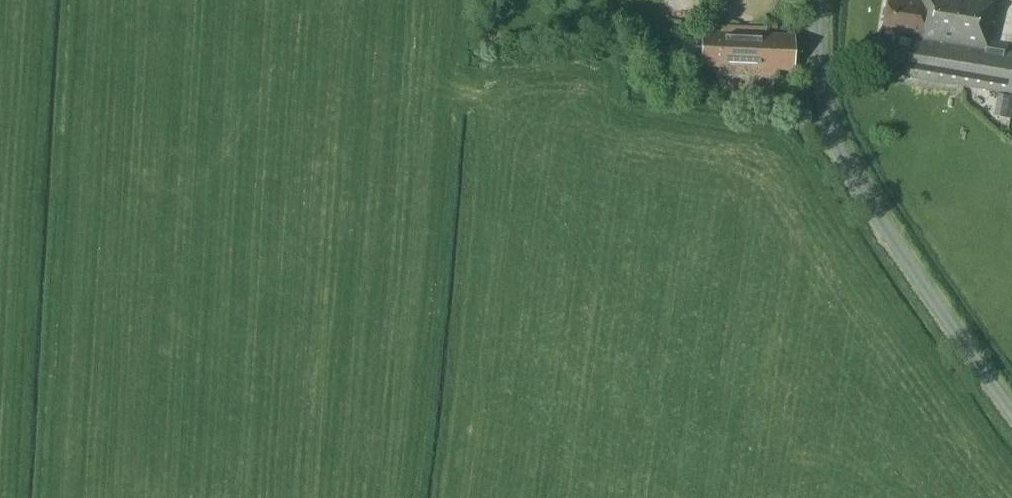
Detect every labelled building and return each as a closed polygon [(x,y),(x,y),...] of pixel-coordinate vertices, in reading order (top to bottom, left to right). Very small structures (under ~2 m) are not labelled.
[(1011,94),(1011,53),(986,48),(994,0),(887,0),(881,32),(898,34),(897,38),(912,40),(906,76),(1011,94)] [(796,36),(766,35),(766,26),(721,24),(721,33),(703,32),(701,66),(719,67),(719,74),(778,77),(779,70),(794,71),(796,36)]
